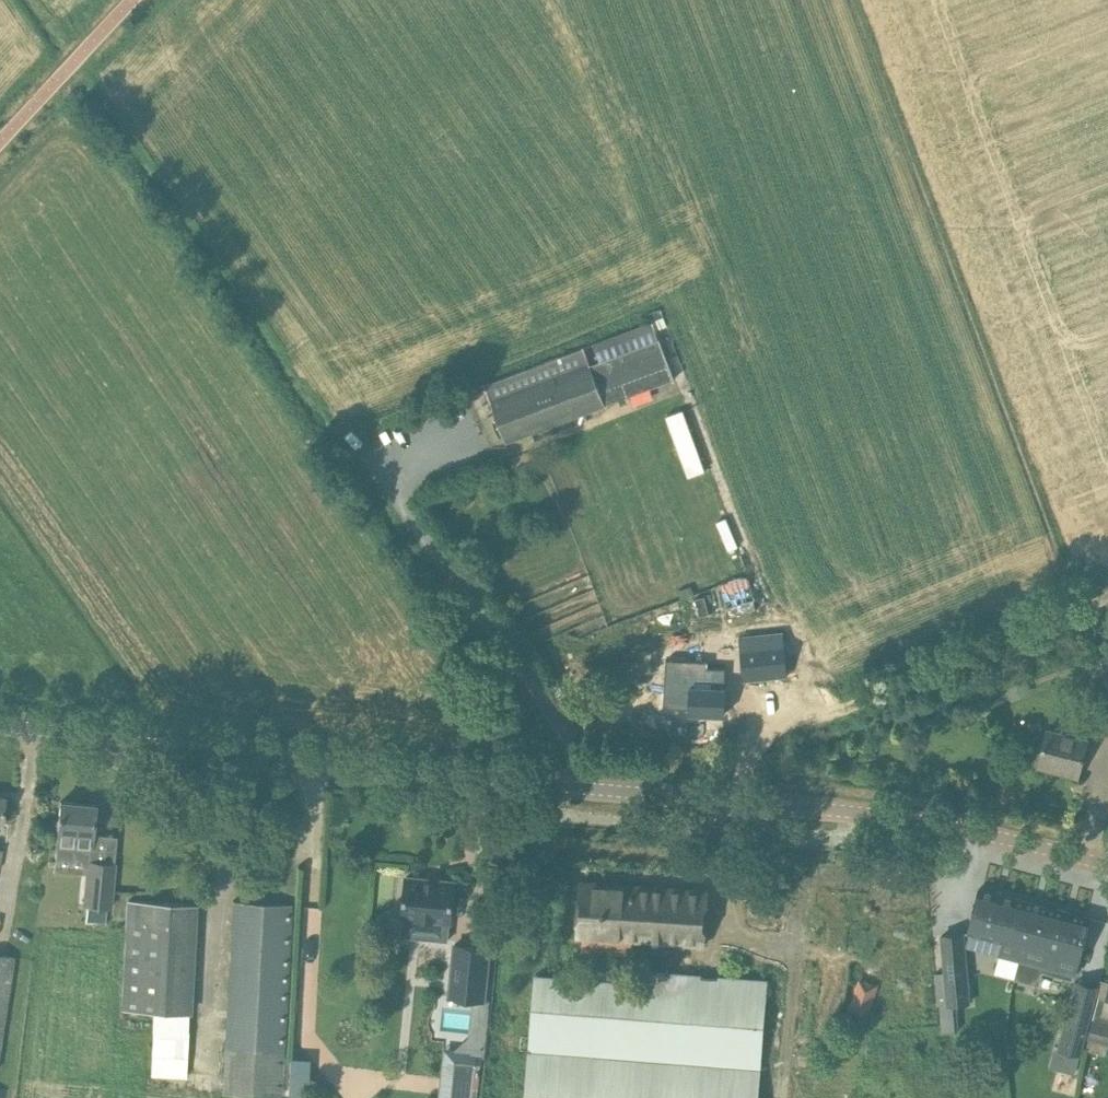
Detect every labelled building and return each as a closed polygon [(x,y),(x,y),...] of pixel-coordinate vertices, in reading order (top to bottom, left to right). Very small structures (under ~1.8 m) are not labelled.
[(675,377),(660,336),(590,362),(584,345),(484,382),(506,442),(606,405),(605,403),(619,398),(621,404),(629,400),(627,395),(675,377)] [(687,417),(670,424),(698,497),(715,491),(687,417)] [(783,632),(739,636),(744,680),(788,675),(783,632)] [(667,658),(664,706),(690,707),(689,712),(724,713),(725,691),(725,689),(726,687),(725,687),(726,667),(708,667),(709,660),(667,658)] [(1043,745),(1038,766),(1063,773),(1065,767),(1080,770),(1085,749),(1086,745),(1088,737),(1048,726),(1046,734),(1043,745)] [(96,804),(61,801),(56,853),(90,856),(96,804)] [(114,863),(88,860),(84,904),(110,906),(114,863)] [(404,917),(402,935),(448,940),(450,921),(451,921),(455,881),(407,876),(403,917),(404,917)] [(705,942),(708,890),(581,881),(577,934),(705,942)] [(7,915),(9,889),(0,888),(0,914),(7,915)] [(974,909),(969,930),(1003,939),(1000,952),(994,972),(1015,978),(1020,958),(1035,903),(980,888),(974,909)] [(129,900),(127,923),(193,927),(194,903),(129,900)] [(291,903),(233,900),(223,1093),(281,1096),(291,903)] [(1035,903),(1020,958),(1074,972),(1089,917),(1035,903)] [(944,972),(934,973),(937,1005),(947,1004),(947,1005),(971,1002),(964,931),(941,933),(944,972)] [(492,944),(454,941),(449,997),(487,1000),(492,944)] [(0,953),(0,1055),(15,955),(0,953)] [(535,972),(526,1097),(758,1097),(767,979),(623,967),(622,979),(535,972)] [(860,978),(852,1005),(864,1009),(866,1002),(871,1004),(878,984),(860,978)] [(1105,1004),(1096,1001),(1087,1038),(1107,1044),(1107,992),(1105,1004)] [(1086,1006),(1065,1000),(1054,1042),(1075,1048),(1086,1006)] [(444,1048),(442,1075),(477,1078),(480,1051),(484,1052),(485,1039),(467,1037),(454,1049),(444,1048)]
